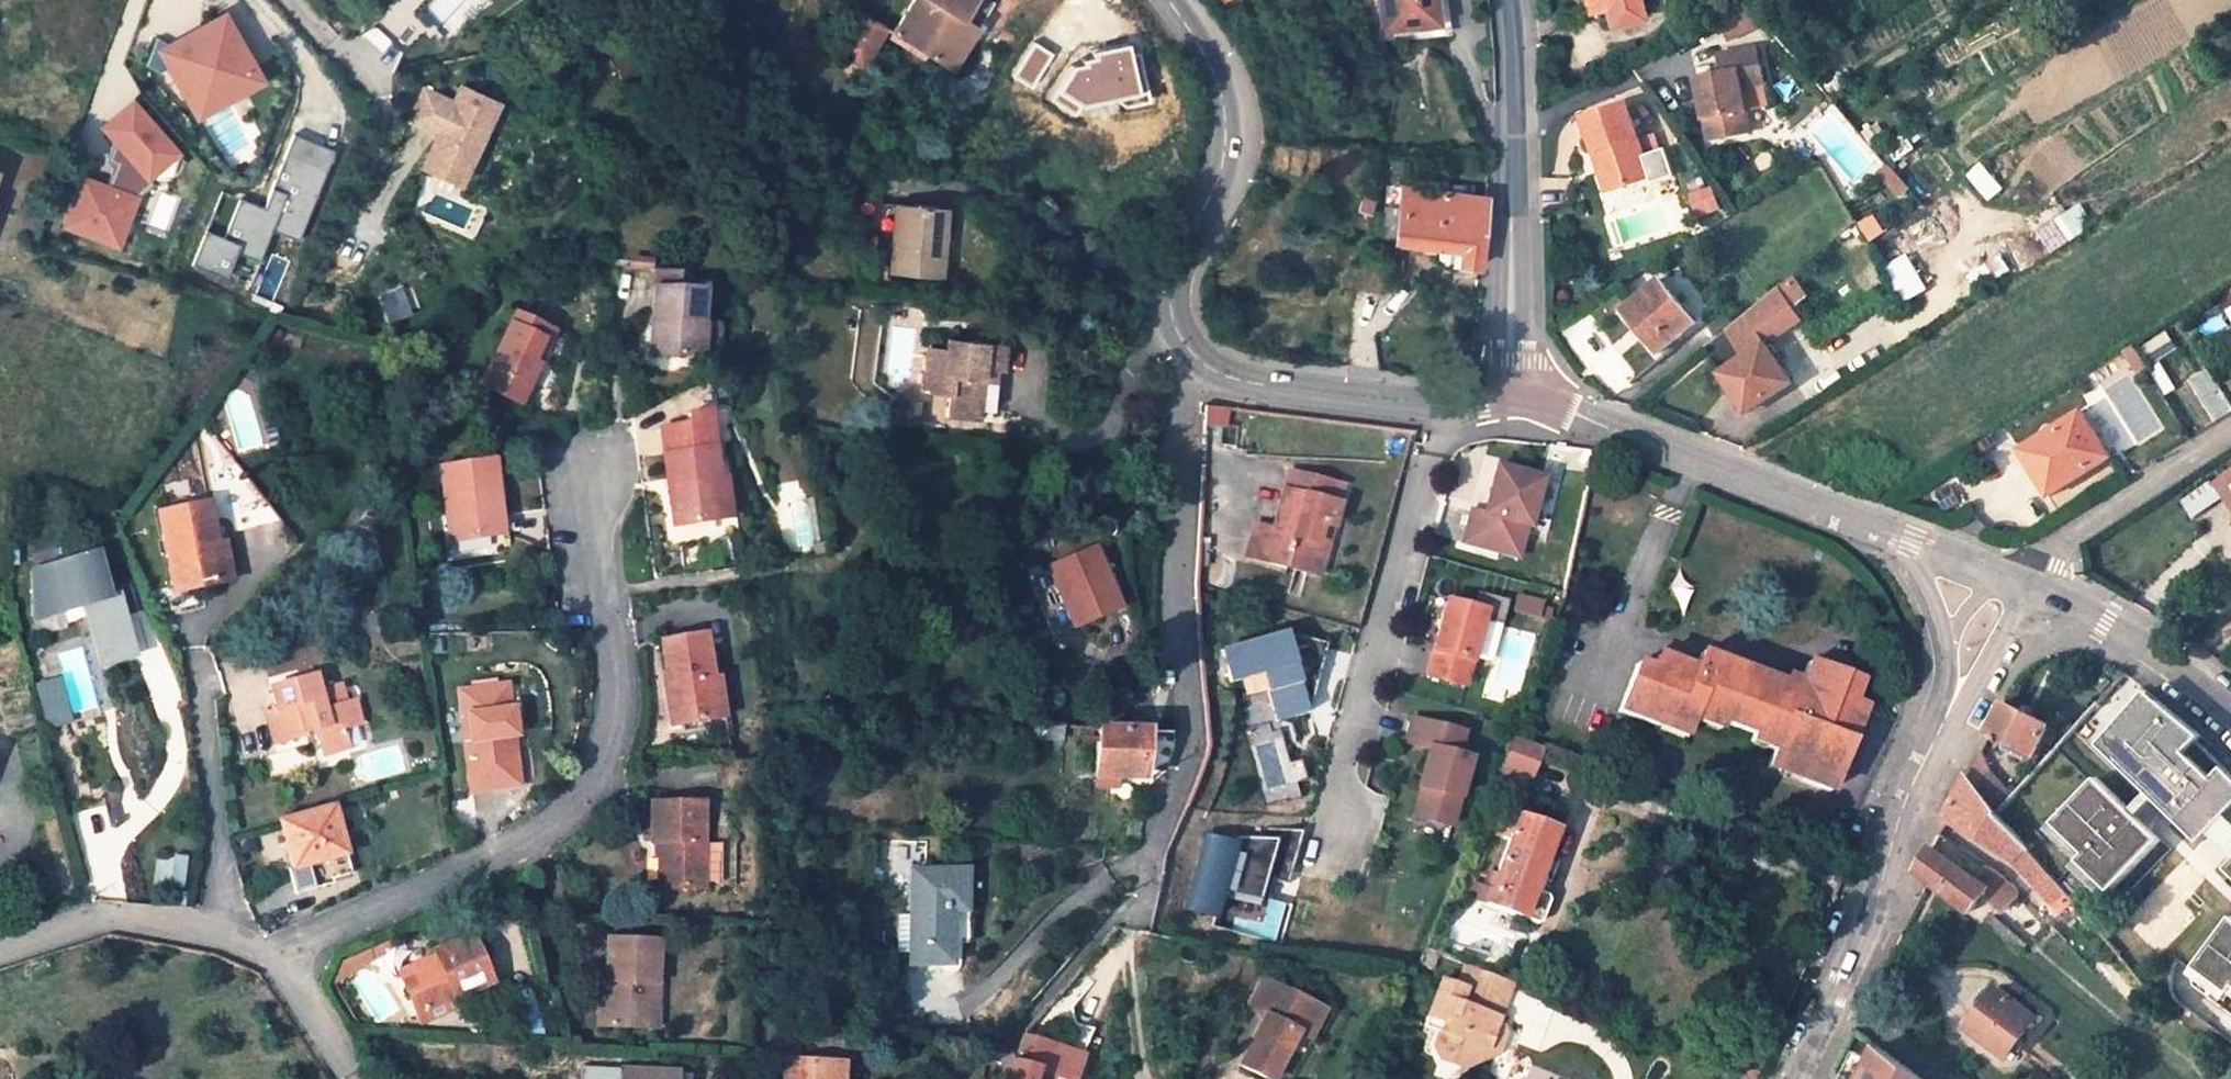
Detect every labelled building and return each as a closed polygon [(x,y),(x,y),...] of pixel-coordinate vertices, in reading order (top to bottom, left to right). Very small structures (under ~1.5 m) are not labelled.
[(893,32),(926,53),(949,67),(991,1),(989,0),(913,0),(893,32)] [(1382,30),(1436,23),(1434,0),(1378,0),(1382,30)] [(1640,17),(1635,0),(1583,0),(1585,9),(1603,4),(1609,25),(1640,17)] [(878,23),(858,11),(834,48),(859,64),(882,26),(878,23)] [(177,50),(167,65),(189,104),(254,67),(234,31),(228,35),(220,21),(197,35),(185,55),(177,50)] [(185,55),(197,35),(174,48),(177,50),(185,55)] [(174,48),(156,38),(146,64),(158,71),(167,65),(177,50),(174,48)] [(1725,68),(1701,73),(1714,139),(1755,130),(1746,85),(1769,80),(1761,44),(1722,52),(1725,68)] [(254,67),(189,104),(197,117),(262,80),(254,67)] [(466,171),(497,103),(460,86),(453,101),(437,136),(429,154),(466,171)] [(423,87),(418,99),(430,105),(436,92),(423,87)] [(407,122),(437,136),(453,101),(436,92),(430,105),(418,99),(407,122)] [(83,177),(65,226),(119,246),(137,197),(154,182),(149,176),(177,151),(132,101),(103,127),(114,140),(106,161),(114,164),(106,186),(83,177)] [(1628,101),(1584,116),(1595,151),(1604,148),(1617,186),(1652,174),(1673,166),(1665,142),(1644,150),(1628,101)] [(1607,190),(1617,186),(1604,148),(1595,151),(1607,190)] [(466,171),(429,154),(423,168),(460,185),(466,171)] [(1891,167),(1882,174),(1901,199),(1910,192),(1891,167)] [(1459,250),(1458,264),(1478,266),(1485,198),(1403,187),(1400,208),(1385,207),(1381,237),(1396,238),(1396,241),(1436,247),(1459,250)] [(1718,190),(1694,198),(1700,218),(1724,210),(1718,190)] [(1360,195),(1357,208),(1370,211),(1373,199),(1360,195)] [(891,259),(894,205),(862,202),(860,224),(877,225),(874,258),(891,259)] [(934,213),(944,213),(944,207),(894,205),(891,259),(890,270),(940,274),(942,232),(933,231),(934,213)] [(948,232),(949,214),(944,213),(934,213),(933,231),(942,232),(948,232)] [(1876,214),(1859,225),(1870,243),(1887,232),(1876,214)] [(1454,264),(1458,264),(1459,250),(1436,247),(1437,252),(1440,257),(1444,260),(1449,263),(1454,264)] [(1887,268),(1908,302),(1930,289),(1909,255),(1887,268)] [(1797,271),(1746,313),(1761,336),(1811,294),(1797,271)] [(697,355),(699,322),(700,292),(678,291),(678,277),(653,276),(653,290),(651,353),(697,355)] [(1695,322),(1659,280),(1623,310),(1658,351),(1695,322)] [(378,293),(387,324),(411,318),(402,286),(378,293)] [(1790,383),(1765,343),(1761,336),(1746,313),(1720,335),(1738,361),(1721,372),(1746,411),(1790,383)] [(481,384),(520,402),(539,360),(532,357),(545,328),(512,314),(481,384)] [(707,323),(699,322),(697,355),(704,355),(707,323)] [(545,328),(532,357),(539,360),(553,332),(545,328)] [(2134,347),(2144,363),(2167,349),(2156,333),(2134,347)] [(981,364),(994,365),(999,366),(1002,343),(946,337),(945,347),(927,346),(923,390),(949,392),(947,414),(977,416),(977,409),(981,364)] [(2111,383),(2144,363),(2134,347),(2101,367),(2111,383)] [(977,409),(990,410),(994,365),(981,364),(977,409)] [(229,390),(237,448),(271,444),(263,385),(229,390)] [(1205,419),(1224,423),(1226,405),(1206,402),(1205,419)] [(2111,456),(2084,411),(2022,449),(2050,494),(2111,456)] [(659,430),(662,454),(712,447),(708,417),(682,421),(683,426),(659,430)] [(673,525),(723,518),(717,477),(712,447),(662,454),(673,525)] [(451,541),(502,532),(495,486),(491,460),(439,469),(451,541)] [(1544,478),(1498,465),(1485,512),(1469,508),(1460,539),(1518,556),(1527,525),(1530,526),(1544,478)] [(1330,525),(1342,485),(1287,469),(1270,527),(1255,523),(1246,556),(1307,572),(1321,522),(1330,525)] [(2220,482),(2230,498),(2230,475),(2220,482)] [(717,477),(723,518),(731,516),(726,476),(717,477)] [(512,510),(508,484),(495,486),(502,532),(509,531),(507,511),(512,510)] [(2216,484),(2185,500),(2193,515),(2224,500),(2216,484)] [(809,501),(793,502),(796,545),(812,544),(809,501)] [(161,514),(177,594),(215,586),(208,551),(214,549),(207,505),(161,514)] [(1317,575),(1330,525),(1321,522),(1307,572),(1317,575)] [(1075,622),(1117,605),(1092,546),(1050,564),(1075,622)] [(208,551),(215,586),(228,584),(221,548),(214,549),(208,551)] [(98,549),(32,565),(33,617),(63,610),(59,598),(86,591),(88,602),(83,603),(98,665),(128,658),(114,596),(108,597),(106,587),(107,587),(98,549)] [(1506,599),(1475,591),(1471,604),(1444,597),(1422,675),(1466,687),(1483,619),(1500,623),(1506,599)] [(715,717),(712,698),(720,696),(715,662),(708,663),(704,635),(663,641),(667,672),(673,672),(675,681),(666,682),(671,724),(715,717)] [(1265,677),(1276,723),(1308,716),(1329,646),(1291,635),(1224,651),(1230,685),(1265,677)] [(1757,674),(1698,652),(1692,668),(1661,656),(1655,670),(1647,667),(1630,660),(1611,708),(1650,723),(1653,714),(1684,726),(1688,716),(1691,708),(1719,718),(1737,725),(1751,731),(1778,741),(1775,748),(1771,759),(1803,771),(1800,779),(1827,789),(1847,740),(1840,738),(1853,703),(1848,701),(1856,680),(1808,661),(1800,680),(1796,690),(1780,683),(1757,674)] [(1647,667),(1655,670),(1661,656),(1653,653),(1647,667)] [(1173,680),(1174,667),(1162,666),(1161,678),(1173,680)] [(307,731),(317,728),(325,753),(350,746),(344,728),(361,722),(356,702),(346,705),(340,686),(320,693),(314,674),(271,687),(277,710),(268,713),(277,744),(308,733),(307,731)] [(1796,690),(1800,680),(1783,675),(1780,683),(1796,690)] [(495,686),(501,737),(511,735),(505,685),(495,686)] [(511,735),(501,737),(495,686),(456,691),(469,789),(517,783),(511,735)] [(59,688),(39,694),(50,733),(70,728),(59,688)] [(2194,843),(2230,802),(2230,784),(2215,768),(2188,742),(2193,737),(2142,694),(2096,744),(2194,843)] [(715,717),(723,715),(720,696),(712,698),(715,717)] [(2034,754),(2048,724),(2006,702),(1990,732),(2034,754)] [(1853,703),(1840,738),(1847,740),(1861,706),(1853,703)] [(1691,708),(1688,716),(1716,726),(1719,718),(1691,708)] [(1684,726),(1653,714),(1650,723),(1680,734),(1684,726)] [(1462,732),(1411,718),(1405,739),(1429,745),(1418,786),(1421,787),(1413,815),(1450,825),(1469,756),(1456,753),(1462,732)] [(1024,737),(1036,737),(1037,722),(1026,721),(1024,735),(1024,737)] [(1037,722),(1036,737),(1061,739),(1062,723),(1037,722)] [(1118,727),(1099,726),(1094,774),(1118,776),(1138,778),(1163,770),(1170,745),(1169,730),(1161,729),(1142,728),(1118,727)] [(1778,741),(1751,731),(1748,738),(1775,748),(1778,741)] [(1499,764),(1527,774),(1538,747),(1510,737),(1499,764)] [(1273,801),(1299,793),(1281,738),(1255,746),(1273,801)] [(1800,779),(1803,771),(1771,759),(1768,767),(1800,779)] [(1518,798),(1527,774),(1499,764),(1490,788),(1518,798)] [(1144,787),(1163,770),(1138,778),(1137,787),(1144,787)] [(2015,794),(1991,771),(1976,786),(1998,813),(2015,794)] [(1116,789),(1118,776),(1094,774),(1093,787),(1116,789)] [(1993,847),(1995,845),(2013,860),(2025,845),(1998,813),(1976,786),(1967,775),(1956,798),(1945,819),(1993,847)] [(2097,777),(2056,822),(2085,854),(2081,860),(2109,891),(2156,840),(2097,777)] [(2223,872),(2230,864),(2230,802),(2194,843),(2223,872)] [(702,803),(651,804),(651,844),(660,844),(660,854),(661,886),(701,885),(702,803)] [(280,821),(294,868),(345,853),(340,837),(331,806),(280,821)] [(1553,829),(1499,810),(1492,830),(1507,836),(1505,843),(1496,865),(1494,872),(1487,870),(1476,900),(1534,921),(1540,919),(1548,898),(1545,894),(1531,889),(1545,852),(1553,829)] [(1207,831),(1187,904),(1215,912),(1212,923),(1236,930),(1240,916),(1264,923),(1271,896),(1263,894),(1269,875),(1291,882),(1305,829),(1265,826),(1262,836),(1237,834),(1236,839),(1207,831)] [(1490,837),(1505,843),(1507,836),(1492,830),(1490,837)] [(345,853),(348,863),(358,860),(350,834),(340,837),(345,853)] [(651,854),(660,854),(660,844),(651,844),(651,854)] [(2025,845),(2013,860),(2011,862),(2020,872),(2048,895),(2059,885),(2051,876),(2029,850),(2025,845)] [(1990,866),(1977,880),(1930,848),(1923,859),(1917,870),(1969,910),(1984,892),(2003,910),(2019,891),(1996,870),(1990,866)] [(1531,889),(1545,894),(1558,857),(1545,852),(1531,889)] [(352,875),(348,863),(345,853),(294,868),(301,890),(352,875)] [(1487,870),(1494,872),(1496,865),(1489,863),(1487,870)] [(912,963),(949,963),(950,939),(950,910),(962,910),(962,870),(913,868),(912,963)] [(950,910),(950,939),(959,940),(977,940),(978,911),(962,910),(950,910)] [(2195,968),(2229,992),(2230,989),(2230,921),(2230,920),(2195,968)] [(470,935),(432,952),(435,956),(437,962),(426,967),(423,961),(399,972),(417,1014),(457,996),(490,981),(470,935)] [(604,991),(598,991),(597,1023),(655,1026),(659,942),(607,939),(604,982),(604,991)] [(949,963),(957,963),(959,940),(950,939),(949,963)] [(1431,966),(1437,949),(1428,946),(1424,956),(1421,962),(1431,966)] [(426,967),(437,962),(435,956),(423,961),(426,967)] [(1442,1016),(1439,1026),(1433,1041),(1441,1053),(1462,1062),(1475,1058),(1482,1042),(1499,1048),(1507,1028),(1496,1023),(1513,978),(1466,960),(1458,981),(1441,974),(1427,1010),(1442,1016)] [(1315,1005),(1262,977),(1246,1005),(1261,1013),(1234,1061),(1267,1078),(1294,1031),(1299,1034),(1315,1005)] [(1967,1027),(2004,1055),(2036,1011),(1999,983),(1967,1027)] [(460,1003),(457,996),(417,1014),(421,1022),(460,1003)] [(1324,1009),(1315,1005),(1299,1034),(1308,1038),(1324,1009)] [(1424,1019),(1439,1026),(1442,1016),(1427,1010),(1424,1019)] [(1001,1078),(1050,1078),(1051,1073),(1071,1078),(1079,1052),(1063,1046),(1043,1041),(1022,1036),(1015,1056),(1009,1054),(1001,1078)] [(865,1058),(867,1045),(844,1042),(844,1056),(865,1058)] [(1877,1045),(1860,1078),(1925,1078),(1877,1045)] [(841,1062),(786,1058),(785,1078),(840,1078),(841,1062)] [(677,1070),(618,1067),(617,1078),(677,1078),(677,1070)]
